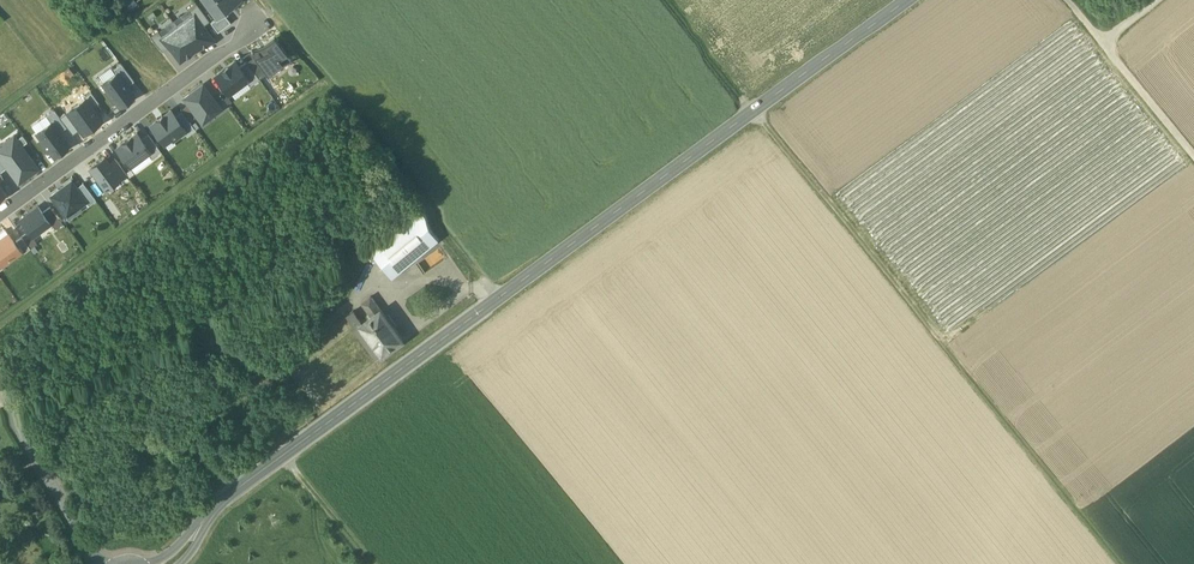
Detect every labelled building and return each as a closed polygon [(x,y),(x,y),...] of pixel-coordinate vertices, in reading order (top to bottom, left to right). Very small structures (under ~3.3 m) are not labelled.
[(217,23),(224,17),(227,16),(225,14),(232,9),(233,10),(242,4),(239,0),(202,0),(201,0),(217,23)] [(195,19),(203,31),(211,25),(198,8),(189,14),(193,20),(195,19)] [(224,17),(217,23),(212,27),(219,36),(231,27),(224,17)] [(178,31),(198,58),(215,46),(203,31),(195,19),(193,20),(178,31)] [(198,58),(178,31),(163,42),(162,43),(171,54),(182,70),(198,58)] [(164,59),(171,54),(162,43),(163,42),(159,36),(151,42),(164,59)] [(277,41),(252,58),(257,64),(269,82),(294,64),(277,41)] [(249,70),(262,88),(269,82),(257,64),(249,70)] [(217,83),(231,102),(249,90),(251,88),(241,75),(237,69),(217,83)] [(249,70),(241,75),(251,88),(249,90),(252,94),(262,88),(249,70)] [(118,81),(128,95),(135,90),(122,72),(116,77),(118,81)] [(117,110),(121,115),(135,104),(128,95),(118,81),(104,92),(109,99),(107,101),(115,111),(117,110)] [(222,118),(204,94),(186,107),(190,113),(199,124),(204,131),(222,118)] [(94,117),(101,112),(93,101),(86,106),(94,117)] [(104,130),(94,117),(86,106),(69,118),(70,120),(81,135),(87,143),(104,130)] [(191,130),(199,124),(190,113),(182,118),(183,119),(191,130)] [(60,141),(68,135),(61,127),(55,119),(48,124),(53,131),(60,141)] [(152,134),(166,153),(186,139),(187,139),(176,124),(173,119),(152,134)] [(191,130),(183,119),(176,124),(187,139),(186,139),(189,142),(196,137),(191,130)] [(72,142),(81,135),(70,120),(61,127),(68,135),(72,142)] [(69,154),(60,141),(53,131),(39,142),(43,148),(40,150),(49,162),(52,160),(55,164),(69,154)] [(149,162),(151,160),(142,148),(138,142),(118,157),(132,175),(149,162)] [(149,143),(142,148),(151,160),(149,162),(153,167),(162,160),(149,143)] [(18,149),(23,155),(28,151),(24,144),(18,149)] [(9,176),(21,191),(40,177),(23,155),(18,149),(16,145),(0,157),(0,164),(9,176)] [(1,182),(9,176),(0,164),(0,181),(1,182)] [(91,177),(107,198),(121,187),(110,172),(106,166),(91,177)] [(117,167),(110,172),(121,187),(128,182),(117,167)] [(67,225),(88,210),(78,197),(73,190),(53,205),(67,225)] [(88,210),(91,214),(97,210),(84,192),(78,197),(88,210)] [(39,216),(21,229),(30,240),(33,245),(51,231),(45,224),(39,216)] [(419,216),(372,254),(392,278),(439,240),(419,216)] [(57,239),(64,233),(52,218),(45,224),(51,231),(57,239)] [(1,249),(9,243),(6,239),(0,244),(0,247),(1,249)] [(23,246),(31,257),(39,252),(33,245),(30,240),(23,246)] [(9,243),(1,249),(0,250),(0,253),(0,271),(2,275),(12,267),(11,265),(20,259),(9,243)] [(26,262),(31,257),(23,246),(17,250),(24,259),(26,262)] [(448,258),(440,247),(415,264),(423,275),(448,258)] [(371,296),(362,303),(372,316),(381,309),(371,296)] [(403,340),(381,309),(372,316),(362,323),(353,311),(346,316),(355,328),(360,325),(382,355),(403,340)] [(382,355),(360,325),(355,328),(354,329),(377,359),(382,355)]
